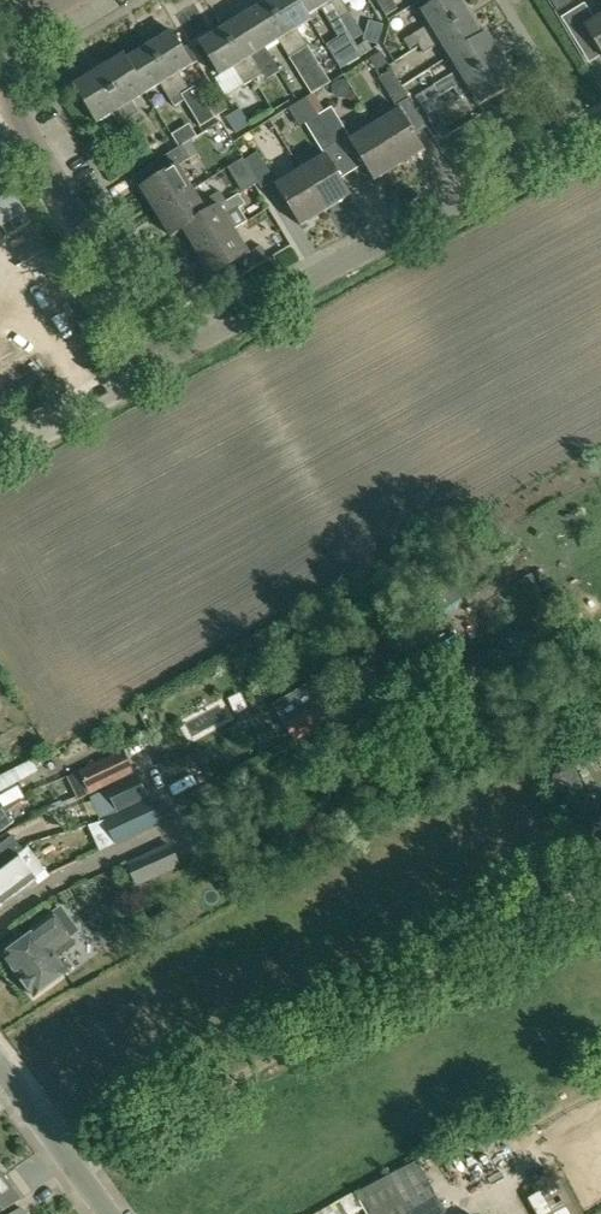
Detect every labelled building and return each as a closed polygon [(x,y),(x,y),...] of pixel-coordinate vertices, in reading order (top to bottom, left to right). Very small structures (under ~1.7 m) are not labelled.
[(246,14),(266,47),(279,40),(290,57),(299,51),(269,0),(246,14)] [(299,51),(309,46),(298,28),(312,19),(309,14),(309,15),(299,0),(269,0),(299,51)] [(330,0),(299,0),(309,15),(309,14),(322,7),(333,24),(341,19),(330,0)] [(341,19),(351,14),(342,0),(330,0),(341,19)] [(469,13),(461,0),(438,0),(422,9),(431,24),(413,35),(418,44),(469,13)] [(553,6),(557,12),(572,3),(570,0),(563,0),(553,6)] [(575,9),(562,17),(589,63),(600,55),(600,16),(596,20),(585,3),(575,9)] [(483,35),(469,13),(418,44),(424,53),(442,42),(450,55),(488,33),(487,32),(483,35)] [(266,47),(246,14),(224,28),(254,79),(264,73),(253,55),(266,47)] [(254,79),(224,28),(200,42),(220,75),(234,66),(245,84),(254,79)] [(150,44),(181,95),(191,89),(180,71),(193,63),(173,30),(150,44)] [(459,70),(447,77),(434,85),(440,95),(454,87),(503,58),(488,33),(450,55),(459,70)] [(126,53),(125,54),(147,91),(160,83),(171,101),(181,95),(150,44),(128,57),(126,53)] [(125,54),(100,69),(130,118),(140,113),(132,100),(147,91),(125,54)] [(503,58),(454,87),(460,97),(471,91),(481,106),(518,83),(503,58)] [(311,69),(322,88),(331,82),(319,64),(311,69)] [(130,118),(100,69),(74,84),(97,122),(112,113),(120,125),(130,118)] [(380,78),(397,106),(410,98),(393,70),(380,78)] [(181,95),(185,101),(200,126),(201,126),(215,117),(195,86),(191,89),(181,95)] [(439,96),(422,106),(428,117),(437,112),(446,107),(439,96)] [(336,143),(349,135),(332,107),(319,115),(336,143)] [(376,124),(400,165),(425,150),(401,109),(376,124)] [(444,123),(437,112),(428,117),(435,128),(444,123)] [(336,143),(319,115),(306,123),(323,151),(336,143)] [(435,128),(441,139),(451,134),(450,133),(444,123),(435,128)] [(376,124),(352,139),(350,140),(375,180),(400,165),(376,124)] [(156,211),(193,189),(179,165),(191,158),(182,145),(155,161),(163,174),(142,187),(156,211)] [(245,160),(262,188),(275,180),(258,152),(245,160)] [(131,170),(141,164),(136,154),(125,161),(131,170)] [(327,154),(302,169),(326,210),(352,194),(327,154)] [(125,161),(114,167),(120,177),(131,170),(125,161)] [(326,210),(302,169),(276,185),(301,225),(326,210)] [(193,189),(156,211),(171,236),(184,228),(183,227),(227,201),(220,190),(201,202),(193,189)] [(183,227),(184,228),(198,251),(234,229),(248,221),(239,207),(246,203),(240,193),(227,201),(183,227)] [(249,253),(234,229),(198,251),(213,276),(234,263),(241,275),(269,258),(262,245),(249,253)] [(0,363),(0,372),(1,373),(13,366),(8,358),(0,363)] [(13,366),(1,373),(6,382),(18,374),(13,366)] [(18,374),(6,382),(11,390),(23,382),(18,374)] [(23,382),(11,390),(17,397),(29,390),(23,382)] [(540,586),(532,574),(518,582),(526,594),(540,586)] [(306,708),(283,722),(295,742),(318,728),(306,708)] [(78,770),(89,795),(135,773),(124,750),(78,770)] [(8,771),(0,776),(0,801),(4,808),(24,797),(8,771)] [(138,773),(106,787),(108,792),(118,813),(149,799),(138,773)] [(150,800),(107,819),(105,820),(115,844),(160,823),(150,800)] [(0,808),(0,833),(14,823),(2,807),(0,808)] [(17,855),(18,854),(17,853),(23,849),(13,835),(0,844),(0,867),(17,855)] [(171,845),(130,864),(139,883),(180,864),(171,845)] [(35,880),(17,855),(0,867),(0,905),(35,880)] [(34,932),(20,942),(14,939),(4,946),(6,953),(4,955),(19,976),(52,952),(65,942),(68,940),(68,939),(69,939),(50,914),(31,928),(34,932)] [(19,976),(34,996),(67,971),(57,958),(73,946),(68,940),(65,942),(52,952),(19,976)] [(447,1212),(441,1203),(416,1160),(316,1213),(353,1213),(363,1209),(365,1213),(444,1213),(447,1212)] [(4,1175),(0,1178),(0,1213),(21,1199),(4,1175)] [(530,1201),(538,1213),(575,1213),(558,1184),(530,1201)]
